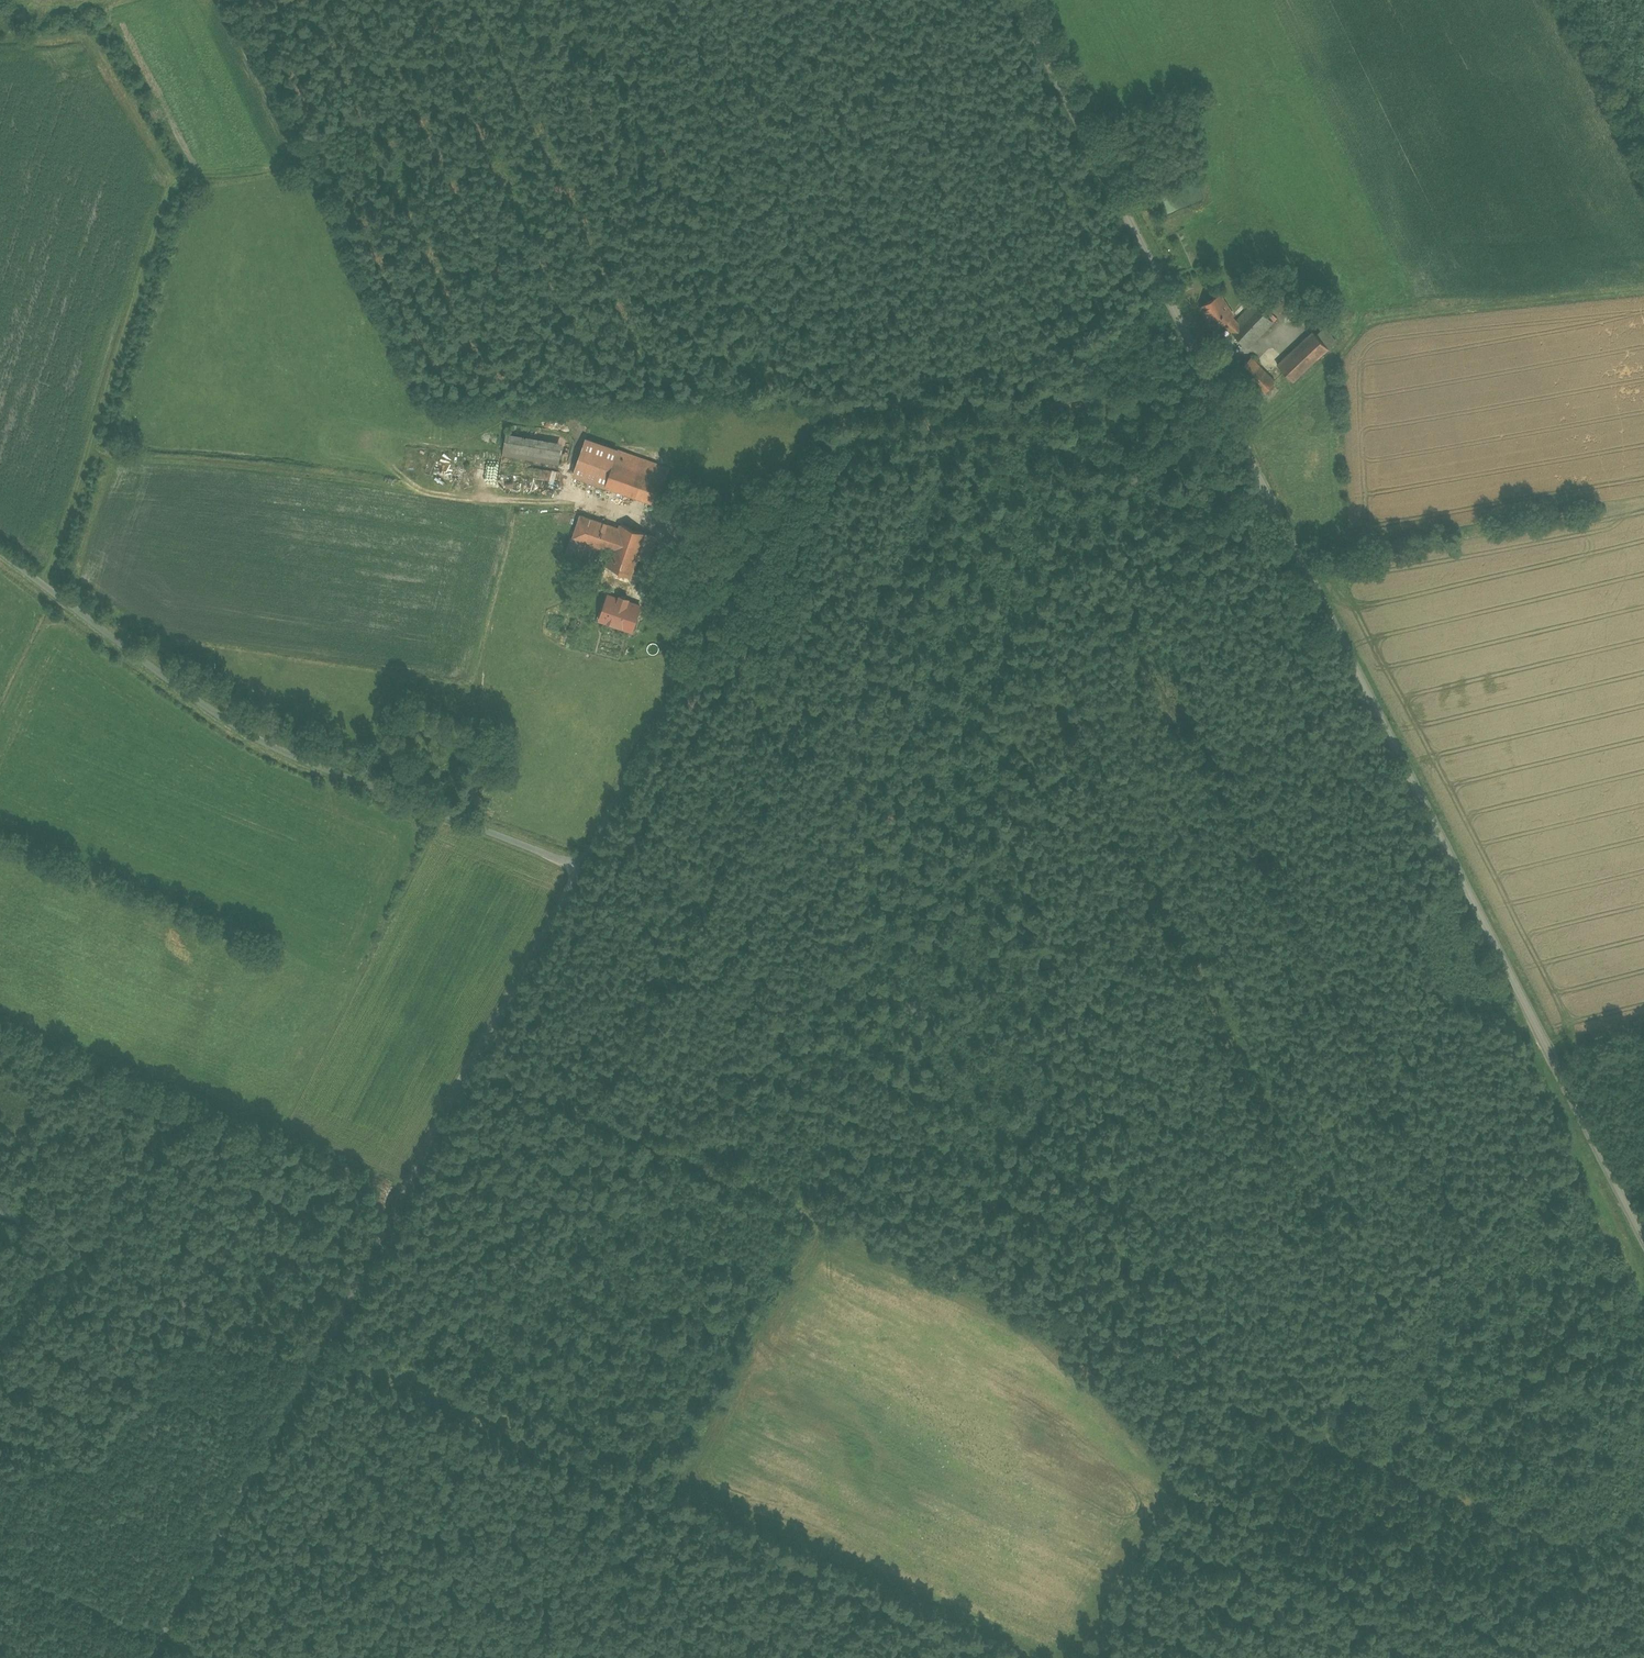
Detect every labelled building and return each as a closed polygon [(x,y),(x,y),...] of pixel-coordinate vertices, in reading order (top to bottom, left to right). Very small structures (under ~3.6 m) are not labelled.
[(1220,294),(1202,305),(1210,318),(1208,318),(1214,328),(1223,322),(1233,332),(1241,325),(1237,320),(1232,316),(1234,316),(1220,294)] [(1273,321),(1254,303),(1237,320),(1241,325),(1233,332),(1232,332),(1248,347),(1273,321)] [(1315,337),(1328,351),(1337,343),(1331,337),(1324,329),(1315,337)] [(1312,334),(1276,366),(1293,385),(1329,352),(1328,351),(1315,337),(1312,334)] [(1276,381),(1251,357),(1240,369),(1264,393),(1276,381)] [(560,442),(504,433),(500,456),(556,465),(560,442)] [(572,475),(607,488),(621,451),(586,438),(572,475)] [(669,469),(621,451),(607,488),(655,506),(664,482),(669,469)] [(599,549),(609,552),(606,560),(633,568),(644,532),(617,524),(616,527),(577,515),(569,540),(585,545),(582,553),(597,558),(599,549)] [(582,553),(585,545),(569,540),(564,556),(580,560),(582,553)] [(607,596),(599,621),(634,633),(643,608),(631,604),(632,600),(621,596),(620,600),(607,596)]
